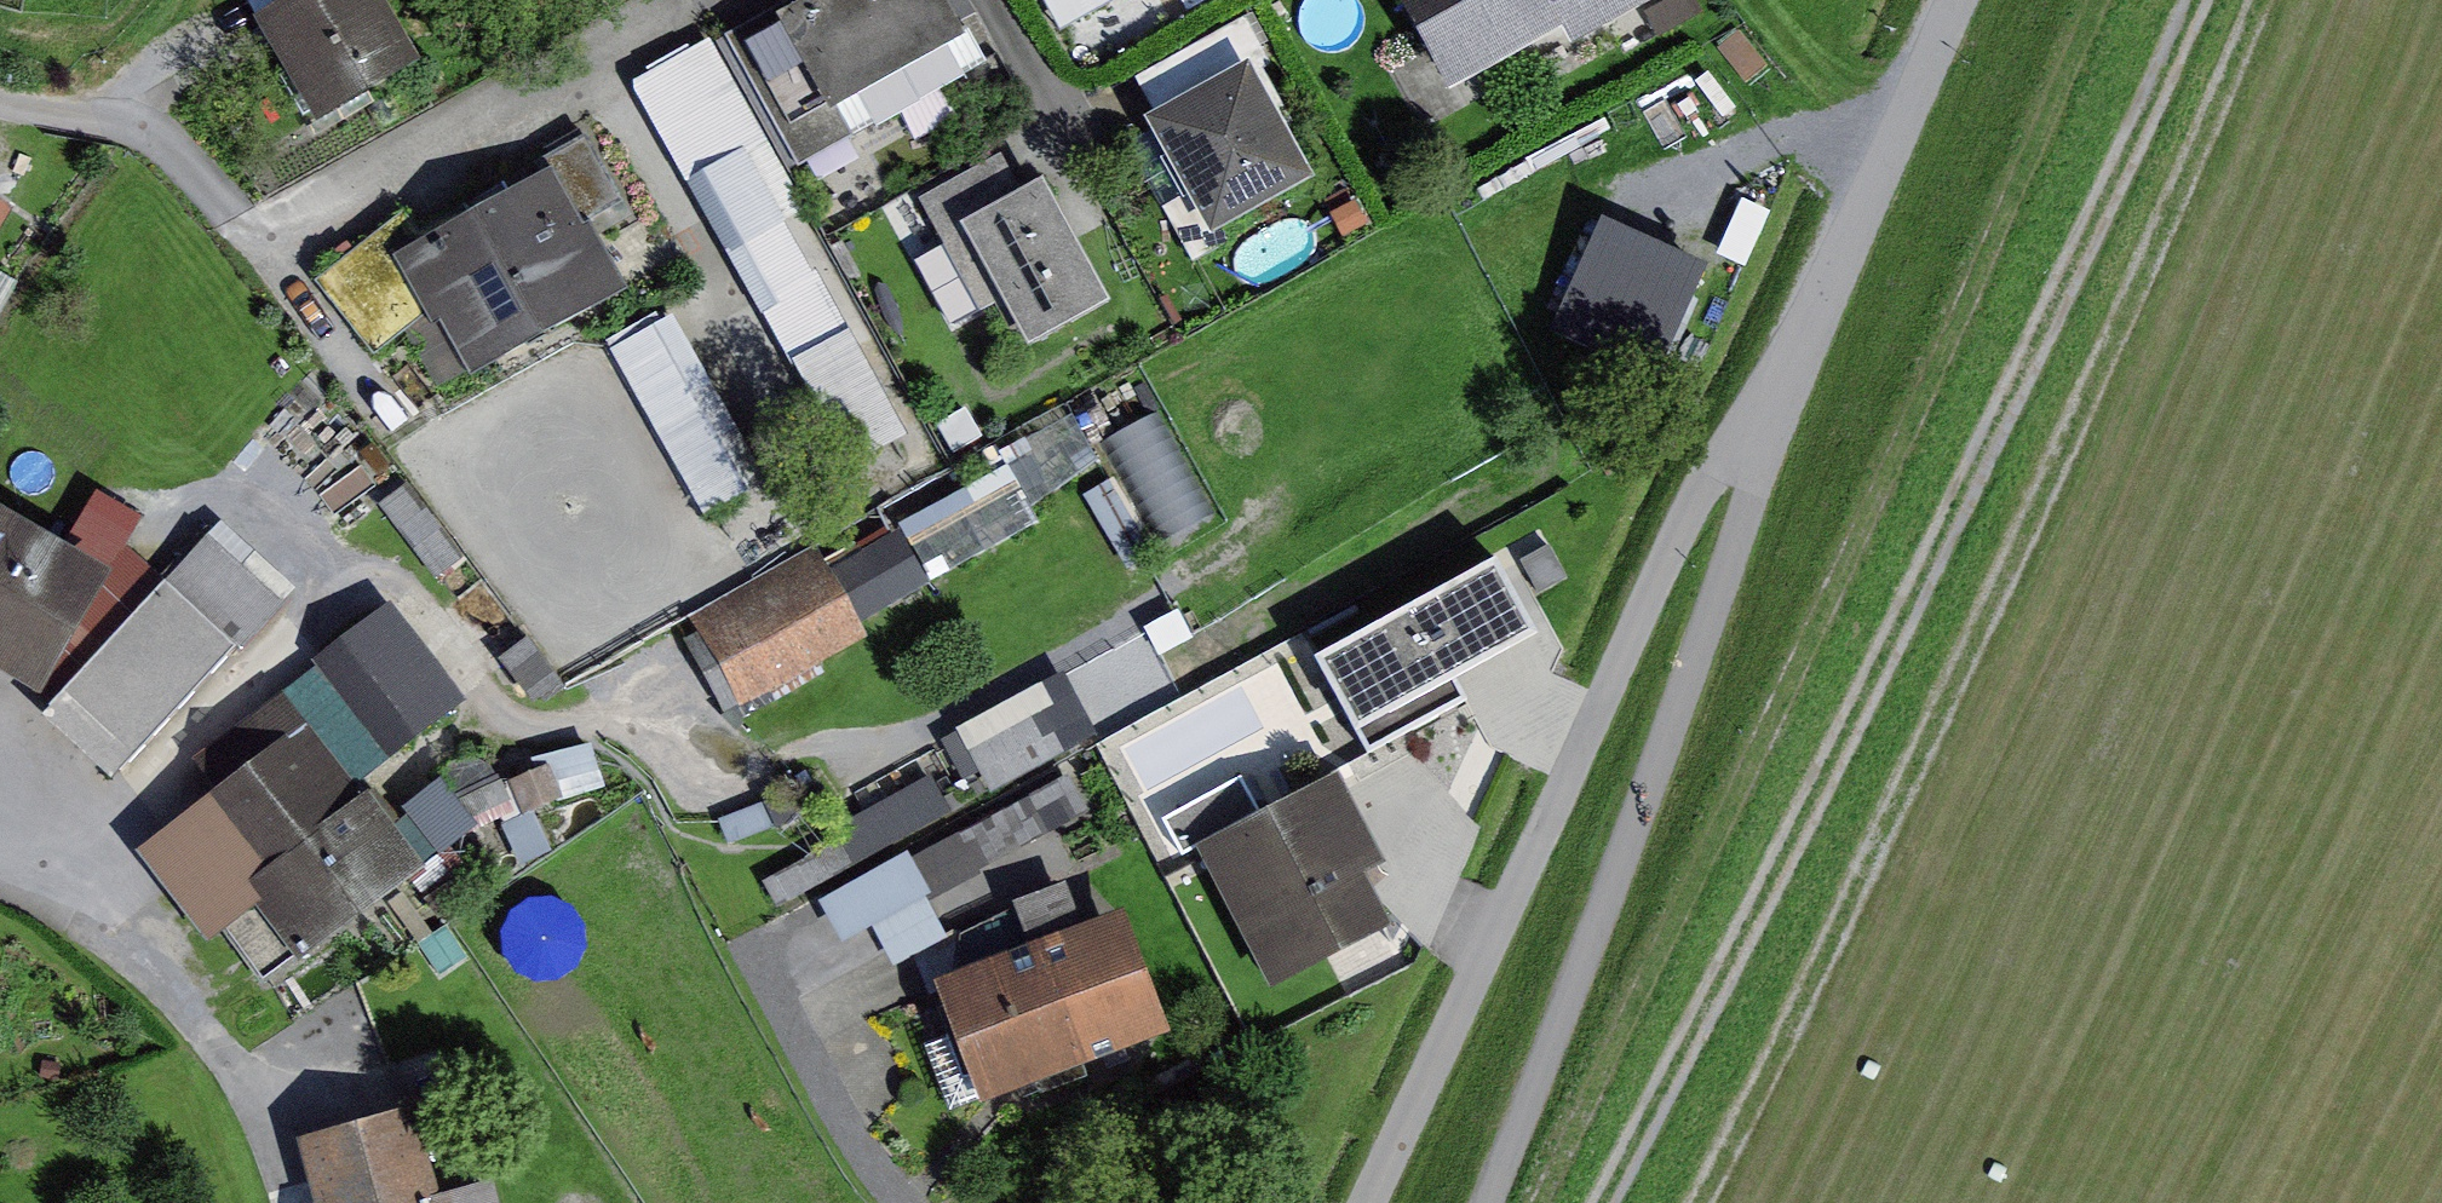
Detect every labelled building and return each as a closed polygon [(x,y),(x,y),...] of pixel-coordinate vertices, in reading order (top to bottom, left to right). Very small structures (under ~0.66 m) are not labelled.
[(259,22),(323,129),(427,68),(386,0),(257,0),(267,17),(259,22)] [(733,35),(804,171),(1008,65),(987,24),(972,32),(955,0),(801,0),(733,35)] [(1428,51),(1457,99),(1482,85),(1568,34),(1579,53),(1669,1),(1669,0),(1398,0),(1428,51)] [(1166,117),(1150,127),(1218,244),(1323,183),(1263,81),(1287,67),(1258,18),(1146,82),(1166,117)] [(698,48),(639,81),(859,471),(916,439),(756,157),(781,143),(724,42),(702,55),(698,48)] [(414,211),(323,287),(382,357),(431,316),(437,328),(446,323),(480,382),(640,292),(604,230),(595,235),(559,172),(438,240),(414,211)] [(1113,303),(1043,182),(965,222),(1041,347),(1113,303)] [(18,215),(0,203),(0,243),(18,215)] [(1715,258),(1608,214),(1559,333),(1665,377),(1715,258)] [(683,316),(622,348),(704,502),(765,470),(683,316)] [(1121,429),(1179,528),(1222,503),(1164,404),(1121,429)] [(1099,481),(1117,545),(1145,537),(1127,473),(1099,481)] [(986,479),(909,518),(934,566),(1011,527),(986,479)] [(41,704),(111,581),(0,518),(0,681),(41,704)] [(228,523),(155,608),(215,660),(232,641),(247,654),(303,588),(251,543),(228,523)] [(708,635),(695,643),(736,718),(878,641),(869,626),(926,595),(894,537),(839,567),(829,549),(700,620),(708,635)] [(1506,567),(1320,665),(1361,743),(1368,739),(1380,760),(1480,708),(1464,679),(1543,637),(1506,567)] [(226,790),(145,853),(218,947),(263,913),(305,968),(431,871),(366,786),(478,700),(401,601),(321,662),(326,669),(205,762),(226,790)] [(111,688),(64,728),(113,785),(160,745),(111,688)] [(1062,703),(975,749),(1000,796),(1086,749),(1062,703)] [(431,852),(519,810),(491,751),(403,794),(431,852)] [(1078,773),(828,906),(849,945),(882,927),(903,967),(957,939),(936,900),(1100,813),(1078,773)] [(1247,775),(1172,812),(1191,851),(1267,813),(1247,775)] [(1348,777),(1203,851),(1278,995),(1399,933),(1374,884),(1397,872),(1348,777)] [(947,784),(769,879),(787,912),(965,818),(947,784)] [(1076,888),(1019,910),(1028,933),(956,961),(964,982),(937,992),(956,1042),(933,1051),(957,1111),(985,1100),(990,1114),(1180,1041),(1131,915),(1092,930),(1076,888)] [(305,1129),(325,1202),(513,1202),(504,1171),(447,1186),(423,1097),(305,1129)]
